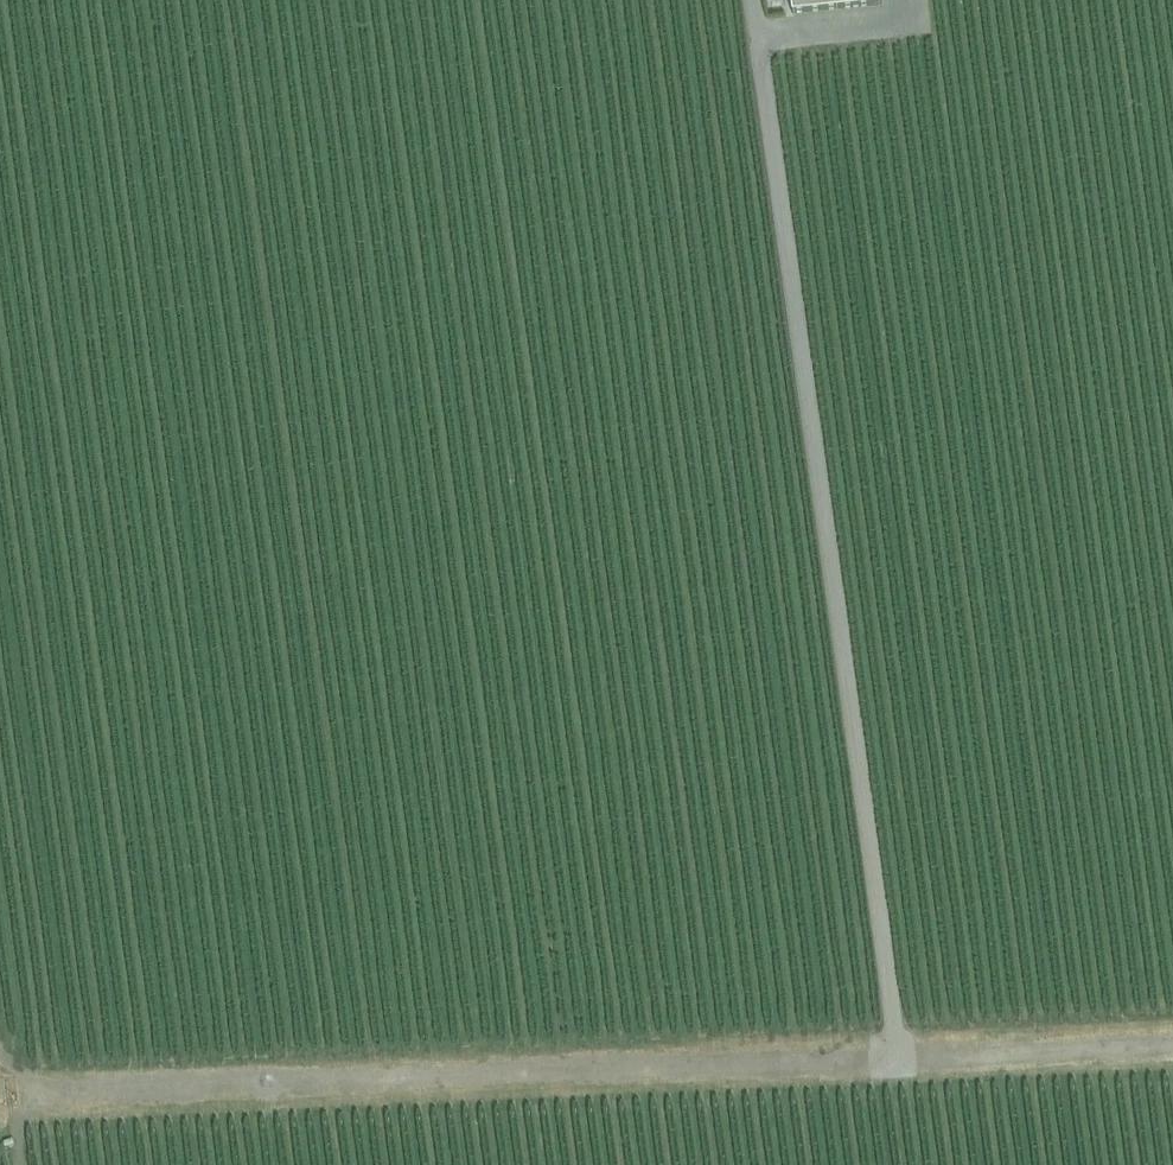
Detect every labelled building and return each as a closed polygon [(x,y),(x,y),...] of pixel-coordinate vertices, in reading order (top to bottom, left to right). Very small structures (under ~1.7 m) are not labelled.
[(792,14),(881,5),(881,0),(791,0),(792,14)]
